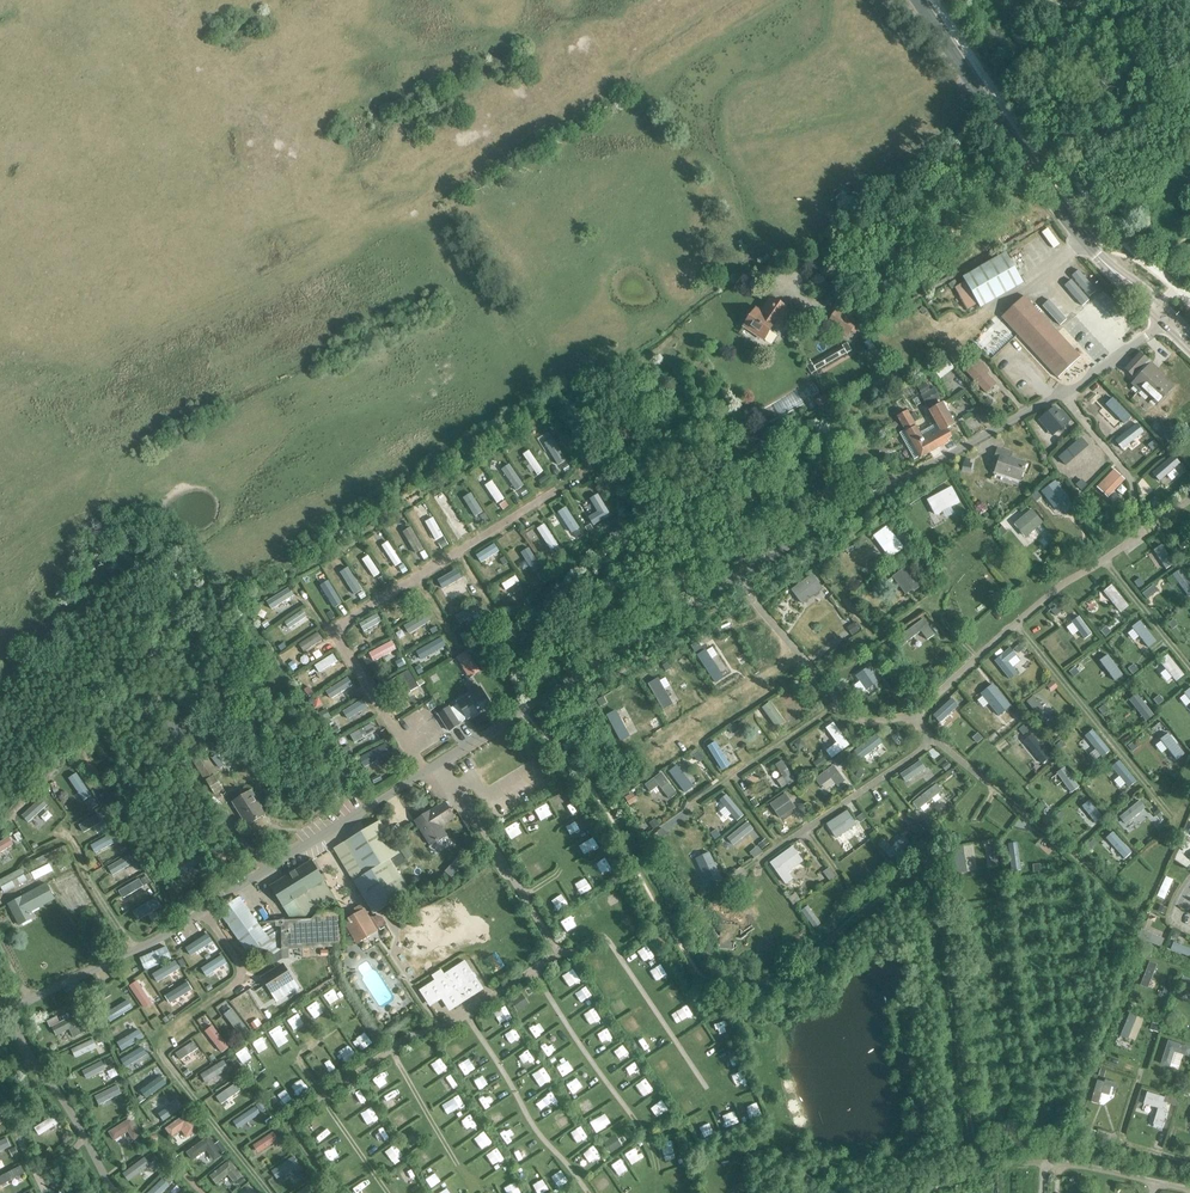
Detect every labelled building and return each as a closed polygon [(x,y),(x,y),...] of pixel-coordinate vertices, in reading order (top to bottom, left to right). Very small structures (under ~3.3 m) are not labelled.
[(978,304),(981,308),(1023,283),(1005,253),(963,277),(965,282),(954,288),(967,310),(978,304)] [(1001,318),(1058,379),(1081,358),(1023,296),(1001,318)] [(774,327),(776,328),(789,310),(771,298),(763,308),(767,311),(764,316),(755,310),(744,327),(764,341),(774,327)] [(852,332),(855,334),(862,324),(837,308),(826,323),(848,338),(852,332)] [(875,359),(881,355),(869,339),(864,343),(868,349),(865,351),(868,355),(871,353),(875,359)] [(1157,404),(1173,388),(1156,373),(1158,370),(1140,353),(1125,369),(1133,376),(1134,375),(1137,378),(1131,384),(1139,391),(1141,389),(1157,404)] [(982,358),(979,361),(974,355),(961,367),(986,394),(996,384),(987,374),(989,372),(985,367),(987,364),(982,358)] [(870,381),(876,391),(891,383),(885,372),(870,381)] [(934,388),(930,390),(926,382),(917,387),(922,395),(921,395),(927,407),(941,399),(934,388)] [(947,428),(954,424),(942,403),(929,410),(936,423),(941,431),(947,428)] [(1067,423),(1054,408),(1039,420),(1048,430),(1051,427),(1055,432),(1061,428),(1067,423)] [(926,439),(922,432),(920,432),(914,422),(919,420),(915,413),(910,415),(908,410),(897,417),(921,459),(930,454),(923,441),(926,439)] [(952,438),(947,428),(941,431),(936,423),(922,432),(926,439),(923,441),(930,454),(949,443),(948,440),(952,438)] [(1161,431),(1170,440),(1178,433),(1169,423),(1161,431)] [(545,443),(558,464),(565,460),(552,439),(545,443)] [(996,471),(1020,478),(1025,461),(1011,456),(1012,453),(997,449),(994,459),(999,461),(996,471)] [(537,475),(543,471),(529,450),(523,455),(530,464),(526,467),(531,473),(534,470),(537,475)] [(1167,458),(1149,475),(1156,482),(1174,465),(1167,458)] [(504,470),(518,490),(524,485),(510,466),(504,470)] [(1114,469),(1097,487),(1108,497),(1125,479),(1114,469)] [(485,483),(497,502),(503,498),(491,479),(485,483)] [(1041,490),(1053,507),(1067,496),(1055,480),(1041,490)] [(927,500),(935,516),(960,502),(952,487),(927,500)] [(464,498),(476,517),(483,512),(471,493),(464,498)] [(576,508),(589,528),(590,527),(591,529),(594,528),(593,526),(595,524),(595,523),(599,520),(587,502),(583,505),(582,504),(576,508)] [(456,528),(463,524),(449,503),(443,506),(452,520),(449,522),(453,528),(455,526),(456,528)] [(560,513),(573,532),(579,528),(566,509),(560,513)] [(1031,509),(1014,524),(1026,537),(1043,523),(1031,509)] [(426,522),(436,540),(443,536),(433,517),(426,522)] [(112,534),(124,537),(127,525),(116,522),(112,534)] [(537,529),(551,550),(558,546),(544,524),(537,529)] [(873,536),(890,559),(904,548),(887,526),(873,536)] [(403,532),(415,554),(424,549),(411,527),(403,532)] [(382,545),(395,566),(401,562),(388,542),(382,545)] [(496,543),(478,554),(481,561),(489,556),(490,559),(494,556),(493,553),(499,550),(496,543)] [(1057,551),(1061,557),(1069,551),(1065,545),(1057,551)] [(1140,546),(1127,554),(1131,559),(1143,551),(1140,546)] [(525,556),(535,573),(541,569),(531,552),(525,556)] [(363,560),(374,577),(380,574),(369,556),(363,560)] [(340,571),(354,593),(361,588),(347,566),(340,571)] [(892,577),(906,595),(913,589),(914,591),(922,586),(907,566),(892,577)] [(791,589),(802,604),(823,588),(812,573),(791,589)] [(516,575),(502,584),(506,590),(513,585),(515,589),(522,585),(516,575)] [(462,576),(441,588),(445,595),(459,587),(461,590),(465,587),(464,584),(466,583),(462,576)] [(289,589),(271,600),(275,606),(293,595),(289,589)] [(476,607),(459,615),(463,622),(465,622),(466,624),(471,622),(470,619),(480,614),(476,607)] [(303,609),(289,619),(293,625),(293,624),(296,628),(302,624),(299,621),(307,615),(303,609)] [(378,614),(360,624),(363,631),(382,621),(378,614)] [(923,619),(901,635),(906,642),(921,631),(928,640),(935,634),(923,619)] [(489,637),(494,644),(516,628),(511,620),(489,637)] [(847,627),(852,635),(859,631),(858,629),(861,627),(857,622),(855,624),(854,623),(847,627)] [(318,632),(302,643),(306,649),(315,642),(318,646),(325,641),(318,632)] [(1014,634),(1004,643),(1008,647),(1012,644),(1014,645),(1019,640),(1014,634)] [(442,639),(425,649),(429,655),(446,645),(442,639)] [(392,642),(373,652),(377,660),(396,649),(392,642)] [(998,660),(1011,678),(1017,674),(1008,662),(1014,658),(1010,652),(998,660)] [(333,654),(315,666),(319,672),(337,661),(333,654)] [(458,658),(438,671),(442,679),(463,665),(458,658)] [(982,663),(991,674),(997,668),(988,658),(982,663)] [(855,673),(866,688),(880,678),(870,663),(855,673)] [(408,670),(386,683),(390,691),(405,682),(410,692),(418,687),(408,670)] [(348,677),(329,690),(332,696),(352,683),(348,677)] [(449,707),(438,714),(449,731),(460,724),(459,722),(467,717),(468,719),(491,704),(480,687),(457,702),(458,704),(451,709),(449,707)] [(1012,705),(999,687),(984,697),(992,708),(989,710),(993,715),(995,713),(997,716),(1012,705)] [(958,696),(938,714),(943,720),(962,701),(958,696)] [(1027,702),(1044,722),(1051,717),(1033,696),(1027,702)] [(363,700),(340,714),(344,720),(366,706),(363,700)] [(765,710),(777,727),(784,722),(772,705),(765,710)] [(1010,709),(1021,722),(1025,719),(1014,706),(1010,709)] [(850,745),(833,723),(826,728),(836,743),(826,750),(832,758),(850,745)] [(344,737),(353,752),(359,748),(356,742),(360,739),(355,731),(344,737)] [(873,737),(853,751),(858,758),(878,744),(873,737)] [(1029,743),(1045,762),(1052,756),(1036,737),(1029,743)] [(365,765),(390,751),(385,743),(361,757),(365,765)] [(709,747),(721,768),(728,763),(715,743),(709,747)] [(834,761),(839,768),(846,763),(841,756),(834,761)] [(814,764),(818,769),(827,762),(823,757),(814,764)] [(795,781),(782,760),(776,764),(783,777),(777,780),(782,788),(788,784),(788,785),(795,781)] [(919,761),(899,775),(904,782),(918,772),(921,776),(926,772),(923,768),(924,768),(919,761)] [(1113,768),(1129,788),(1136,783),(1120,763),(1113,768)] [(668,770),(685,793),(693,788),(675,765),(668,770)] [(833,765),(815,779),(821,786),(831,778),(838,787),(846,781),(833,765)] [(204,777),(215,794),(224,787),(213,772),(204,777)] [(661,773),(645,785),(651,792),(659,786),(670,800),(677,794),(661,773)] [(912,802),(918,809),(942,791),(937,783),(912,802)] [(240,820),(262,807),(253,789),(244,794),(242,790),(228,798),(240,820)] [(625,797),(630,805),(638,801),(633,792),(625,797)] [(770,804),(780,819),(796,808),(785,793),(770,804)] [(740,815),(728,795),(720,799),(729,813),(727,815),(730,819),(732,818),(734,820),(740,815)] [(1167,820),(1151,800),(1145,805),(1155,817),(1153,819),(1155,821),(1151,824),(1155,829),(1161,824),(1161,825),(1167,820)] [(415,821),(431,845),(447,835),(441,826),(452,820),(447,813),(451,810),(445,801),(415,821)] [(802,816),(808,812),(802,802),(798,805),(799,806),(796,808),(802,816)] [(847,810),(827,824),(836,839),(857,825),(847,810)] [(354,881),(374,914),(410,891),(390,859),(400,853),(380,820),(343,843),(363,875),(354,881)] [(749,821),(730,838),(735,844),(755,828),(749,821)] [(886,852),(891,858),(910,842),(904,836),(891,847),(885,839),(878,845),(885,853),(886,852)] [(794,879),(790,873),(789,872),(803,861),(792,846),(770,863),(786,884),(794,879)] [(1185,850),(1183,848),(1179,854),(1189,863),(1189,854),(1189,853),(1189,849),(1188,847),(1185,850)] [(270,885),(283,906),(325,880),(311,859),(270,885)] [(699,870),(707,894),(724,888),(716,864),(699,870)] [(823,872),(830,882),(836,877),(829,867),(823,872)] [(0,882),(6,893),(29,881),(24,870),(0,882)] [(1166,877),(1157,896),(1164,899),(1173,880),(1166,877)] [(10,905),(21,927),(34,920),(31,913),(55,900),(48,886),(10,905)] [(793,905),(801,900),(796,893),(788,898),(793,905)] [(282,949),(281,934),(271,921),(262,928),(241,899),(241,898),(240,896),(219,912),(252,959),(265,950),(270,957),(282,949)] [(814,908),(824,920),(843,904),(838,898),(824,909),(820,903),(814,908)] [(405,913),(397,901),(385,908),(393,921),(405,913)] [(378,931),(365,908),(343,921),(356,944),(378,931)] [(281,927),(281,934),(282,949),(344,946),(342,911),(319,912),(319,914),(312,919),(276,922),(276,926),(281,927)] [(739,925),(719,923),(718,931),(721,931),(719,949),(734,951),(735,935),(738,935),(739,925)] [(1138,937),(1161,947),(1164,939),(1141,929),(1138,937)] [(1172,943),(1170,950),(1188,956),(1189,950),(1189,949),(1172,943)] [(424,963),(424,970),(429,972),(434,969),(434,963),(429,960),(424,963)] [(452,1009),(477,993),(466,978),(473,973),(465,961),(420,991),(428,1003),(442,993),(452,1009)] [(261,977),(272,994),(295,979),(284,963),(261,977)] [(294,979),(302,989),(291,994),(292,998),(304,992),(304,993),(312,987),(311,986),(312,985),(298,966),(294,970),(298,976),(294,979)] [(1183,976),(1180,984),(1189,989),(1189,979),(1183,976)] [(522,993),(510,1001),(517,1012),(529,1004),(522,993)] [(1160,1064),(1170,1067),(1175,1053),(1189,1057),(1189,1055),(1189,1047),(1168,1040),(1160,1064)] [(1178,1074),(1173,1086),(1182,1089),(1187,1077),(1178,1074)] [(1097,1080),(1091,1102),(1098,1104),(1101,1093),(1109,1095),(1111,1087),(1116,1088),(1118,1083),(1105,1079),(1104,1082),(1097,1080)] [(1158,1108),(1153,1124),(1163,1127),(1167,1111),(1165,1110),(1167,1103),(1163,1102),(1164,1097),(1147,1092),(1144,1104),(1158,1108)] [(1086,1128),(1083,1139),(1093,1142),(1096,1131),(1086,1128)] [(273,1132),(253,1146),(258,1153),(278,1140),(273,1132)] [(611,1153),(622,1146),(615,1134),(603,1142),(611,1153)] [(291,1159),(273,1171),(278,1178),(295,1165),(291,1159)] [(298,1192),(311,1192),(315,1190),(311,1184),(298,1192)]
